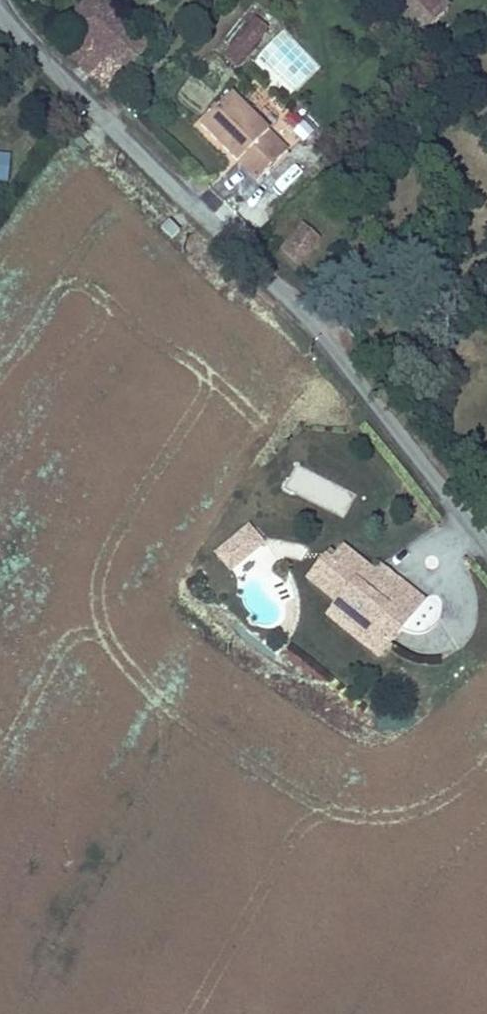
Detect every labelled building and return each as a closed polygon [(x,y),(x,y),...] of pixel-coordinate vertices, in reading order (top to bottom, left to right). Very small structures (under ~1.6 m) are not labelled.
[(114,97),(157,43),(107,0),(95,0),(59,43),(114,97)] [(454,12),(443,0),(389,0),(424,40),(454,12)] [(227,55),(237,64),(271,28),(260,19),(227,55)] [(253,177),(283,146),(229,93),(199,123),(253,177)] [(304,145),(314,131),(290,113),(280,127),(304,145)] [(11,156),(0,155),(0,184),(9,185),(11,156)] [(286,252),(299,262),(322,234),(310,224),(286,252)] [(232,576),(267,544),(246,522),(211,554),(232,576)] [(323,573),(333,581),(359,548),(356,545),(350,552),(344,558),(339,554),(323,573)] [(391,586),(382,576),(387,571),(359,548),(333,581),(351,598),(345,603),(377,630),(383,624),(398,639),(435,596),(406,572),(391,586)] [(339,554),(344,558),(350,552),(345,548),(339,554)] [(391,586),(406,572),(394,562),(387,571),(382,576),(391,586)] [(383,624),(377,630),(345,603),(339,612),(387,653),(398,639),(383,624)]
